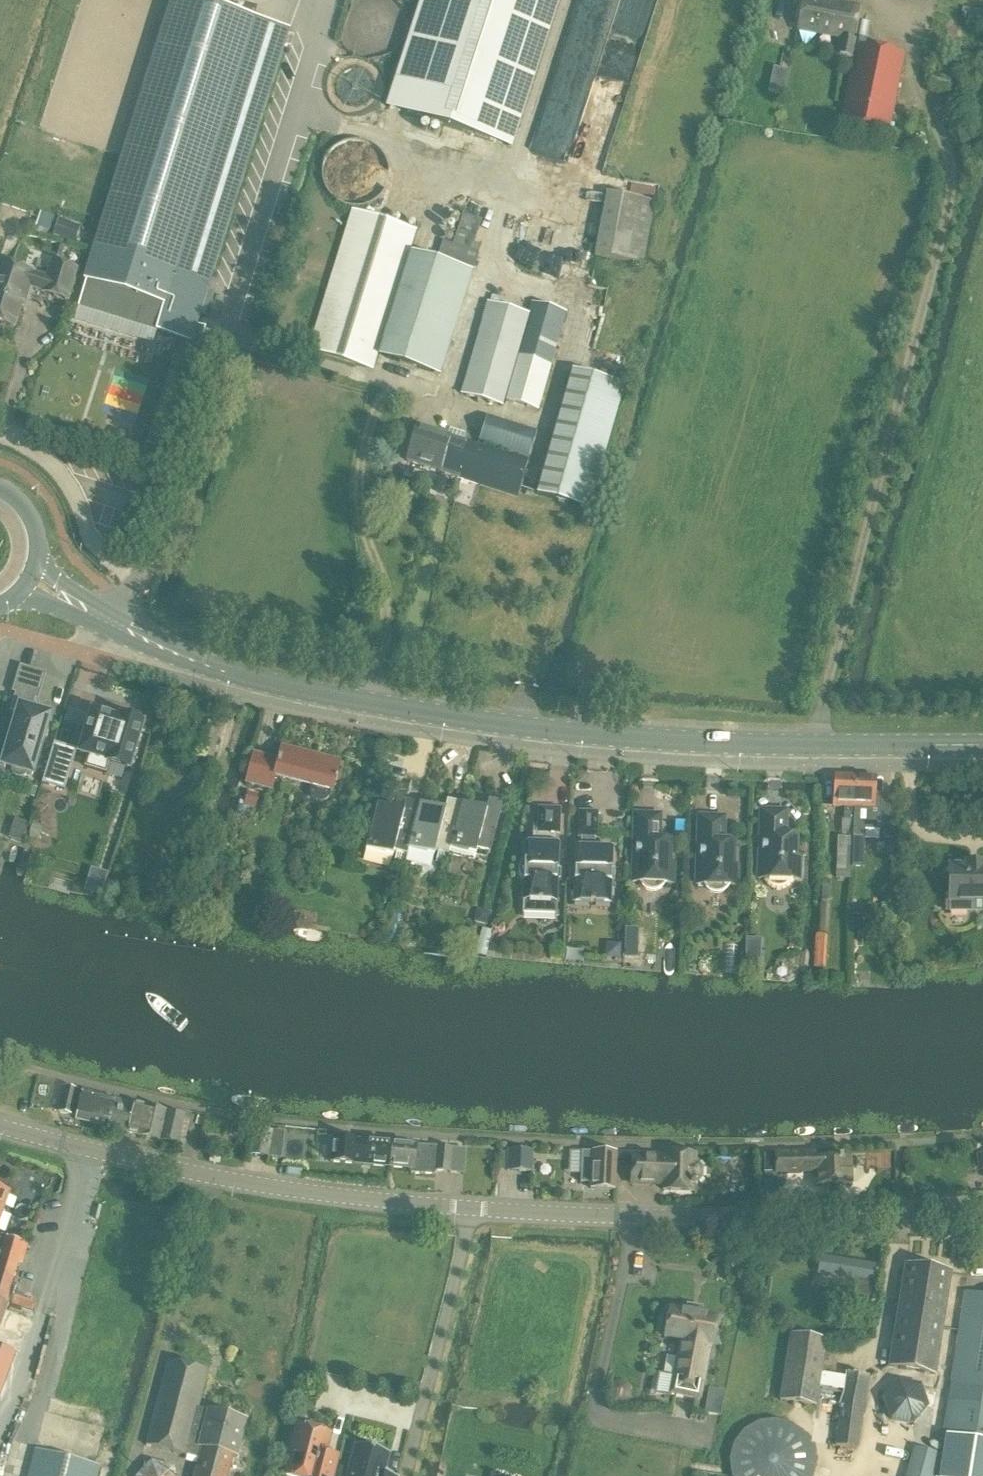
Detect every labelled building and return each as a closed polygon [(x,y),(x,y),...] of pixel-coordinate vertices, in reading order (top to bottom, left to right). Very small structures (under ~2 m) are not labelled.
[(78,297),(159,323),(157,330),(192,341),(291,28),(203,0),(172,0),(171,3),(121,160),(98,233),(78,297)] [(385,109),(511,150),(560,0),(420,0),(385,109)] [(795,32),(838,41),(835,57),(852,60),(854,46),(855,41),(853,40),(859,6),(847,4),(847,3),(849,3),(850,2),(852,1),(853,0),(838,0),(839,1),(841,2),(842,2),(841,3),(826,0),(801,0),(795,32)] [(852,60),(840,125),(888,134),(903,55),(854,46),(852,60)] [(642,265),(654,202),(605,193),(594,256),(642,265)] [(371,370),(414,230),(353,211),(310,351),(371,370)] [(482,221),(462,214),(452,245),(443,242),(437,258),(473,269),(480,248),(474,246),(482,221)] [(58,219),(53,236),(75,243),(80,226),(58,219)] [(441,377),(473,271),(409,252),(378,358),(441,377)] [(13,328),(20,305),(18,304),(22,293),(27,295),(29,287),(43,291),(42,292),(66,300),(76,269),(52,261),(47,278),(0,263),(0,323),(13,328)] [(528,314),(487,302),(461,394),(502,406),(504,400),(538,410),(565,313),(531,303),(528,314)] [(586,510),(623,386),(573,371),(536,495),(586,510)] [(529,457),(537,433),(486,417),(478,442),(529,457)] [(517,497),(528,461),(418,427),(406,462),(517,497)] [(38,700),(46,673),(20,666),(12,692),(15,693),(10,711),(18,713),(3,765),(12,768),(12,771),(13,775),(15,777),(19,778),(22,778),(25,776),(27,772),(32,774),(49,716),(32,711),(35,699),(38,700)] [(91,713),(79,753),(89,756),(86,766),(105,772),(107,763),(128,770),(140,727),(141,724),(137,723),(139,718),(125,714),(124,719),(120,718),(119,721),(94,713),(91,713)] [(213,759),(221,726),(197,720),(188,753),(213,759)] [(76,749),(53,742),(41,784),(64,790),(76,749)] [(252,753),(245,783),(255,785),(254,789),(264,792),(265,788),(273,790),(276,778),(311,787),(310,793),(311,798),(315,802),(320,803),(325,801),(329,797),(330,792),(332,792),(339,763),(314,756),(309,755),(280,748),(277,759),(252,753)] [(852,834),(855,776),(835,775),(833,807),(844,807),(843,819),(841,819),(841,834),(850,834),(852,834)] [(875,777),(855,776),(852,834),(850,834),(850,837),(852,837),(850,867),(863,867),(864,837),(863,837),(863,831),(879,832),(881,799),(874,798),(875,777)] [(407,850),(418,805),(407,802),(404,812),(377,805),(368,842),(366,850),(392,857),(394,852),(406,855),(407,851),(407,850)] [(449,850),(460,805),(448,802),(446,812),(418,805),(407,850),(407,851),(433,857),(434,852),(447,855),(448,849),(449,850)] [(487,812),(460,805),(449,850),(448,849),(448,853),(473,860),(474,856),(475,857),(476,852),(490,855),(504,806),(490,802),(487,812)] [(559,834),(560,809),(539,808),(538,808),(537,832),(533,832),(533,844),(525,844),(524,859),(522,861),(521,862),(520,864),(520,865),(519,867),(519,869),(518,871),(518,872),(519,874),(519,875),(519,877),(520,879),(522,881),(523,883),(522,913),(556,914),(558,878),(556,878),(556,868),(558,868),(559,845),(557,845),(557,834),(559,834)] [(596,812),(594,812),(579,811),(579,837),(581,838),(580,848),(575,847),(574,901),(590,902),(590,903),(594,903),(594,902),(611,902),(611,881),(614,881),(615,868),(612,868),(612,848),(594,848),(595,838),(597,838),(597,812),(596,812)] [(764,851),(760,851),(759,878),(766,878),(768,882),(772,885),(776,887),(781,887),(785,886),(789,883),(791,879),(799,879),(799,860),(795,860),(796,837),(785,836),(786,815),(765,815),(764,851)] [(670,840),(659,840),(659,819),(639,818),(637,855),(633,854),(633,882),(640,882),(642,886),(646,889),(650,891),(654,891),(659,889),(663,886),(665,883),(673,883),(673,864),(669,863),(670,840)] [(734,843),(723,842),(723,821),(703,821),(701,857),(697,857),(697,884),(704,884),(706,888),(710,891),(714,893),(718,893),(723,892),(727,889),(729,885),(736,885),(737,866),(733,866),(734,843)] [(884,822),(884,830),(884,839),(894,839),(894,822),(884,822)] [(852,837),(850,837),(837,836),(835,876),(849,877),(850,867),(852,837)] [(982,863),(966,863),(966,866),(948,867),(949,901),(950,901),(950,912),(967,912),(967,901),(982,901),(982,866),(982,863)] [(214,877),(211,895),(224,897),(227,879),(214,877)] [(825,969),(827,935),(826,935),(827,910),(829,882),(822,882),(818,935),(815,935),(813,969),(825,969)] [(853,905),(852,914),(861,914),(861,906),(853,905)] [(476,913),(473,923),(475,923),(486,926),(488,916),(489,913),(488,913),(480,910),(476,913)] [(754,973),(754,960),(744,959),(744,972),(754,973)] [(64,1088),(58,1112),(71,1115),(77,1117),(76,1120),(107,1127),(113,1100),(83,1093),(82,1097),(76,1095),(77,1091),(64,1088)] [(113,1100),(107,1127),(127,1132),(127,1133),(177,1145),(184,1116),(145,1107),(134,1105),(134,1104),(113,1100)] [(253,1128),(249,1153),(268,1156),(272,1131),(253,1128)] [(333,1137),(330,1162),(389,1167),(391,1143),(333,1137)] [(391,1143),(389,1167),(411,1170),(411,1174),(422,1175),(435,1176),(435,1172),(450,1174),(453,1148),(391,1143)] [(507,1151),(507,1172),(531,1172),(532,1152),(507,1151)] [(614,1189),(616,1154),(592,1153),(592,1154),(581,1153),(580,1184),(590,1184),(590,1188),(614,1189)] [(825,1153),(763,1155),(764,1174),(814,1172),(814,1185),(850,1185),(850,1159),(826,1159),(825,1153)] [(694,1165),(695,1155),(662,1154),(662,1156),(632,1156),(631,1184),(662,1184),(662,1190),(694,1190),(694,1181),(697,1181),(701,1177),(701,1169),(697,1165),(694,1165)] [(10,1191),(0,1187),(0,1218),(10,1191)] [(0,1256),(0,1302),(4,1303),(7,1304),(8,1305),(15,1284),(11,1281),(23,1242),(6,1237),(2,1251),(0,1256)] [(828,1257),(825,1277),(854,1281),(852,1295),(869,1297),(871,1284),(873,1284),(876,1265),(828,1257)] [(950,1273),(906,1266),(905,1266),(900,1302),(889,1368),(935,1375),(950,1273)] [(965,1292),(950,1388),(943,1435),(943,1437),(946,1437),(940,1475),(982,1475),(982,1295),(965,1292)] [(700,1315),(701,1309),(686,1306),(685,1312),(669,1309),(667,1316),(665,1316),(662,1318),(660,1326),(663,1329),(665,1329),(664,1337),(681,1340),(671,1394),(699,1400),(709,1345),(711,1346),(717,1318),(700,1315)] [(790,1335),(780,1401),(816,1406),(819,1388),(843,1392),(835,1445),(857,1449),(869,1377),(847,1373),(846,1374),(823,1371),(821,1371),(826,1341),(790,1335)] [(17,1355),(0,1349),(0,1401),(17,1355)] [(185,1455),(207,1370),(168,1361),(146,1446),(185,1455)] [(897,1380),(881,1398),(889,1420),(912,1425),(926,1427),(926,1432),(943,1435),(950,1388),(934,1386),(934,1388),(921,1386),(920,1384),(897,1380)] [(708,1388),(704,1414),(720,1416),(724,1391),(708,1388)] [(199,1459),(195,1475),(228,1475),(233,1456),(237,1457),(246,1421),(208,1411),(197,1408),(185,1455),(199,1459)] [(813,1475),(815,1462),(813,1448),(807,1437),(798,1427),(786,1421),(773,1419),(760,1421),(748,1427),(738,1437),(732,1448),(730,1461),(732,1475),(733,1475),(812,1475),(813,1475)] [(297,1425),(283,1475),(284,1475),(334,1475),(337,1463),(326,1460),(327,1457),(325,1454),(330,1434),(297,1425)] [(383,1475),(389,1454),(356,1445),(347,1475),(384,1475),(383,1475)] [(940,1456),(913,1448),(905,1475),(934,1475),(940,1456)] [(99,1467),(35,1451),(28,1475),(97,1475),(99,1467)] [(174,1466),(151,1461),(136,1475),(177,1475),(174,1466)]
